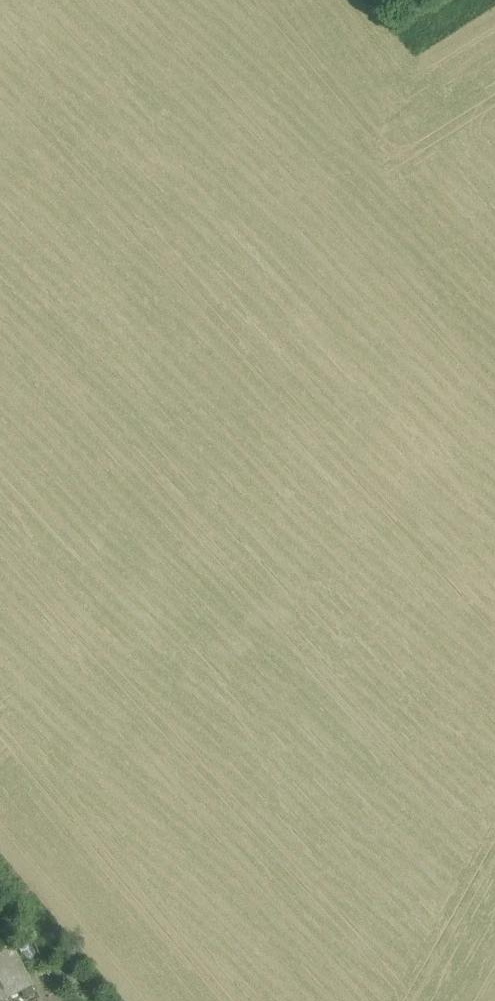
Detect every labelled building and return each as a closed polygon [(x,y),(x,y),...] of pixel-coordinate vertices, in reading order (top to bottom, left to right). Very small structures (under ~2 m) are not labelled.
[(0,950),(0,998),(31,981),(11,944),(0,950)]
